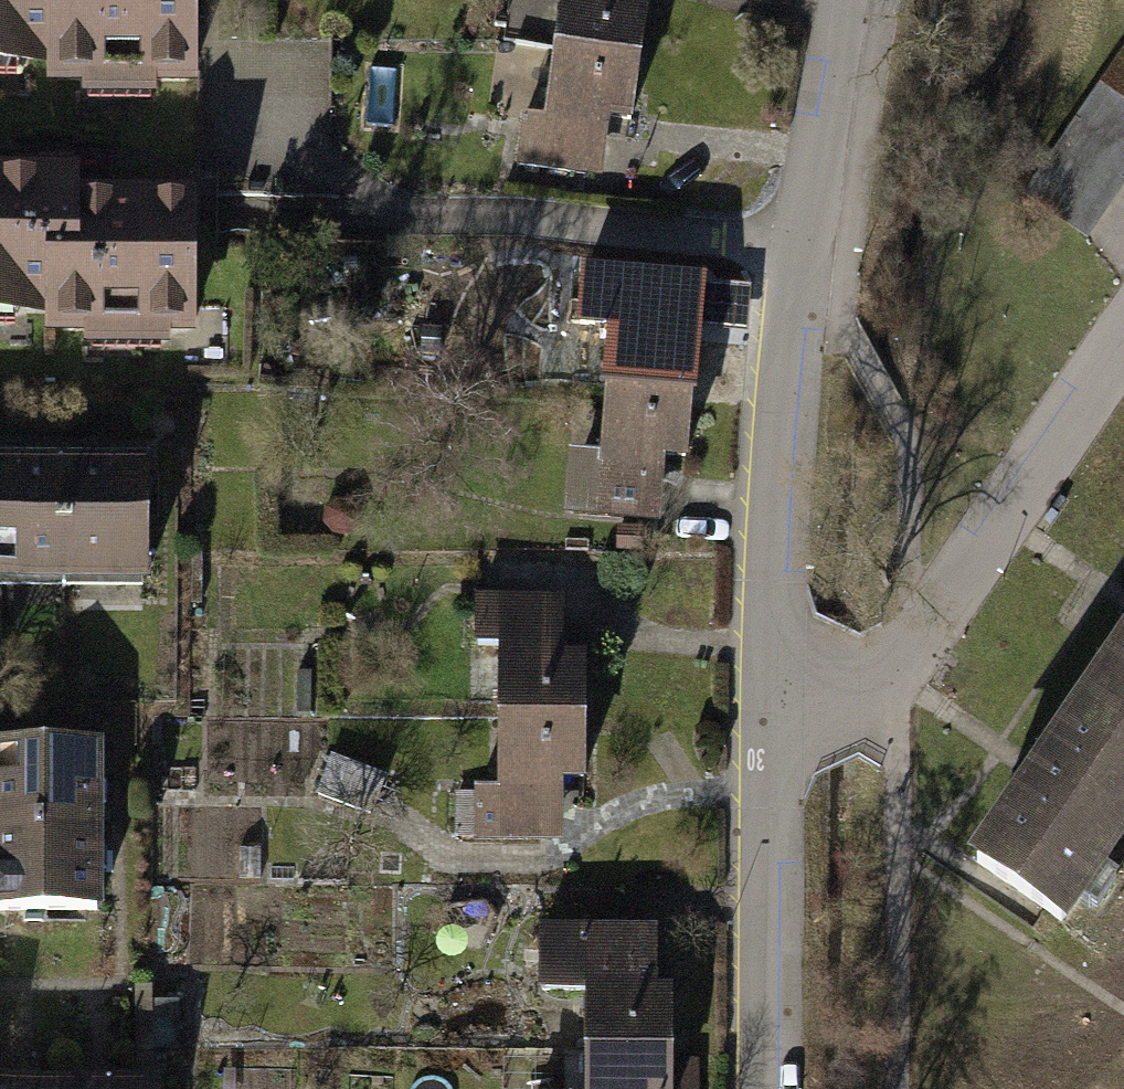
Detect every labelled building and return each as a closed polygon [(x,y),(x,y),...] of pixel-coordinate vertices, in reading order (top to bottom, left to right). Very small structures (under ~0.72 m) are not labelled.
[(40,66),(41,89),(82,88),(83,102),(156,101),(156,87),(188,87),(187,0),(0,0),(0,66),(40,66)] [(648,64),(655,7),(630,3),(630,0),(567,0),(560,52),(648,64)] [(648,64),(560,52),(550,128),(517,124),(510,174),(594,186),(602,130),(638,135),(648,64)] [(1123,178),(1123,63),(1071,143),(1123,178)] [(0,175),(0,316),(43,316),(43,342),(83,342),(83,355),(168,355),(168,342),(187,342),(187,196),(80,196),(80,176),(0,175)] [(607,393),(693,399),(697,335),(675,334),(679,282),(586,276),(583,324),(611,326),(607,393)] [(693,399),(607,393),(603,458),(570,456),(566,520),(660,527),(665,464),(688,466),(693,399)] [(151,579),(148,457),(67,459),(69,581),(151,579)] [(67,459),(0,460),(0,582),(69,581),(67,459)] [(498,715),(585,715),(585,648),(560,648),(560,594),(474,594),(473,643),(498,643),(498,715)] [(1123,933),(1123,683),(1108,683),(1064,756),(1064,774),(1036,822),(1036,826),(977,924),(1065,977),(1097,977),(1123,933)] [(585,715),(498,715),(497,784),(473,784),(473,835),(561,835),(562,778),(584,778),(585,715)] [(102,823),(102,741),(0,740),(0,822),(102,823)] [(384,777),(330,758),(319,789),(373,808),(384,777)] [(101,904),(102,823),(0,822),(0,904),(101,904)] [(583,1048),(672,1047),(671,984),(655,984),(654,925),(539,927),(540,995),(582,994),(583,1048)] [(583,1048),(584,1088),(673,1088),(672,1047),(583,1048)] [(140,1077),(56,1078),(56,1088),(140,1088),(140,1077)] [(56,1078),(0,1078),(0,1088),(56,1088),(56,1078)]
